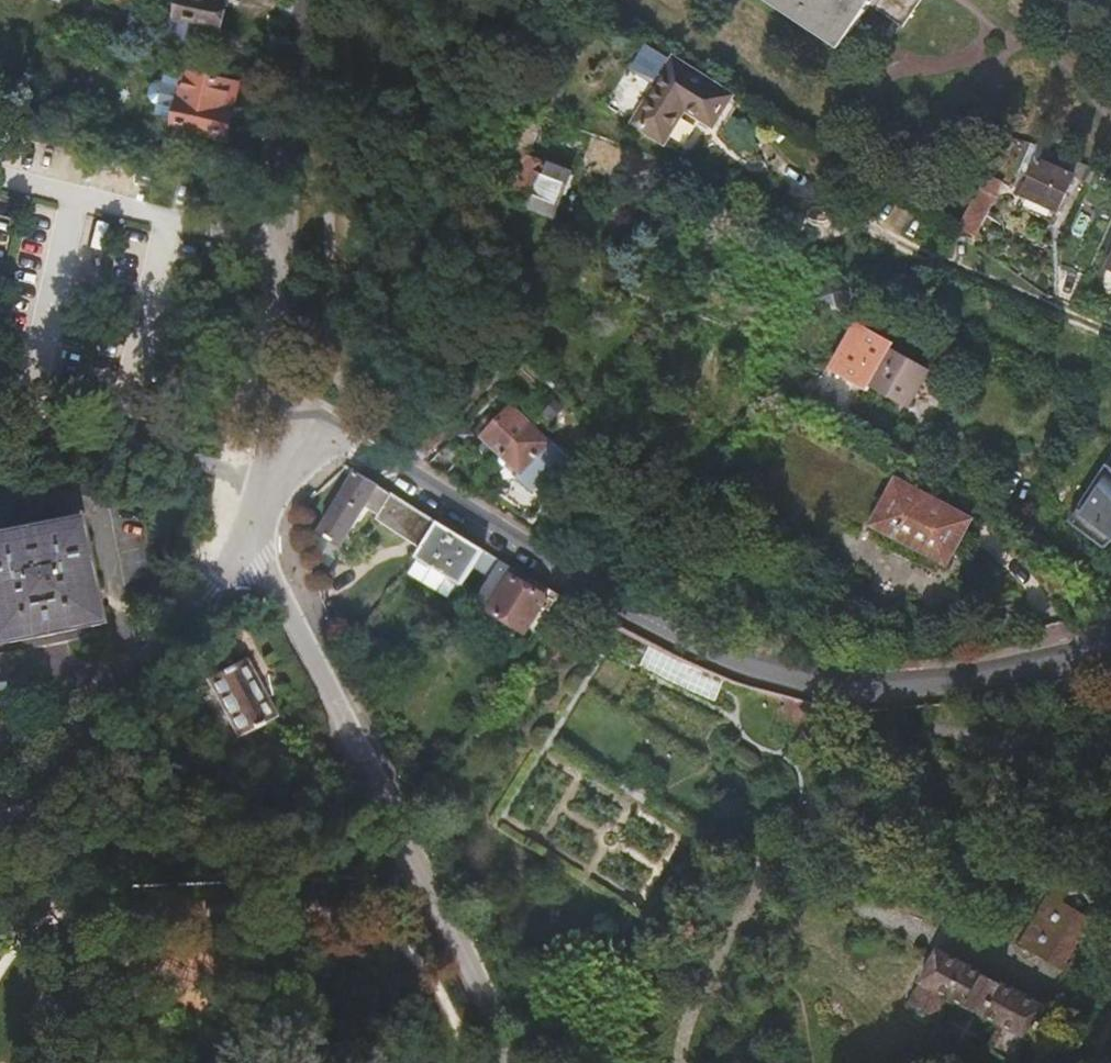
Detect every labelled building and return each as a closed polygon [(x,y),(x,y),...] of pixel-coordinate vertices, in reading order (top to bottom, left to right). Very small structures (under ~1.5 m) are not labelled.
[(180,17),(172,16),(166,40),(198,46),(204,22),(220,26),(224,5),(219,3),(220,0),(184,0),(180,17)] [(841,50),(871,6),(904,28),(923,0),(767,0),(841,50)] [(692,160),(731,98),(674,62),(635,123),(692,160)] [(178,109),(186,75),(166,71),(163,84),(158,83),(151,86),(149,97),(153,103),(158,104),(156,116),(163,118),(163,119),(175,122),(178,109)] [(224,112),(230,84),(187,74),(186,75),(178,109),(175,122),(175,124),(225,135),(230,113),(224,112)] [(1039,166),(1074,180),(1080,168),(1033,149),(1031,153),(1043,158),(1039,166)] [(556,215),(564,193),(553,189),(561,169),(516,152),(507,174),(521,180),(515,198),(556,215)] [(1057,213),(1074,180),(1039,166),(1043,158),(1031,153),(1019,177),(1031,183),(1029,187),(1024,198),(1057,213)] [(1090,186),(1096,174),(1080,168),(1074,180),(1090,186)] [(553,189),(564,193),(572,173),(561,169),(553,189)] [(1000,182),(985,174),(969,202),(985,209),(1000,182)] [(1024,198),(1029,187),(1023,184),(1017,195),(1024,198)] [(985,209),(969,202),(954,230),(952,232),(967,240),(985,209)] [(828,275),(816,296),(841,310),(853,289),(828,275)] [(841,310),(816,296),(813,301),(839,315),(841,310)] [(832,370),(864,388),(890,342),(858,324),(832,370)] [(890,342),(864,388),(868,391),(872,384),(909,405),(928,372),(890,352),(894,345),(890,342)] [(530,426),(536,420),(530,416),(525,421),(511,408),(501,419),(490,409),(473,427),(484,437),(483,438),(487,442),(480,451),(487,457),(481,463),(489,470),(498,461),(530,426)] [(530,426),(498,461),(533,493),(551,474),(558,466),(542,451),(549,443),(530,426)] [(435,438),(426,430),(409,447),(423,459),(439,442),(435,438)] [(1110,532),(1110,464),(1083,509),(1110,532)] [(558,466),(551,474),(556,479),(564,471),(558,466)] [(418,548),(436,523),(389,495),(377,488),(355,474),(354,473),(319,533),(342,548),(354,527),(359,530),(364,524),(358,520),(363,512),(418,548)] [(948,564),(971,520),(897,481),(874,525),(948,564)] [(77,516),(0,531),(0,644),(98,624),(77,516)] [(460,586),(481,550),(436,523),(415,558),(460,586)] [(515,570),(498,561),(481,589),(497,598),(489,612),(525,633),(546,599),(510,577),(515,570)] [(277,722),(248,662),(209,681),(237,741),(277,722)] [(1082,776),(1070,773),(1066,783),(1078,787),(1082,776)] [(973,913),(986,892),(953,875),(941,895),(973,913)] [(1058,905),(1032,951),(1056,966),(1084,918),(1069,911),(1073,904),(1066,900),(1062,907),(1058,905)] [(1030,1042),(1039,1047),(1056,1017),(1046,1012),(1047,1010),(939,953),(908,1009),(938,1025),(951,1002),(999,1027),(986,1052),(1010,1062),(1019,1062),(1030,1042)]
